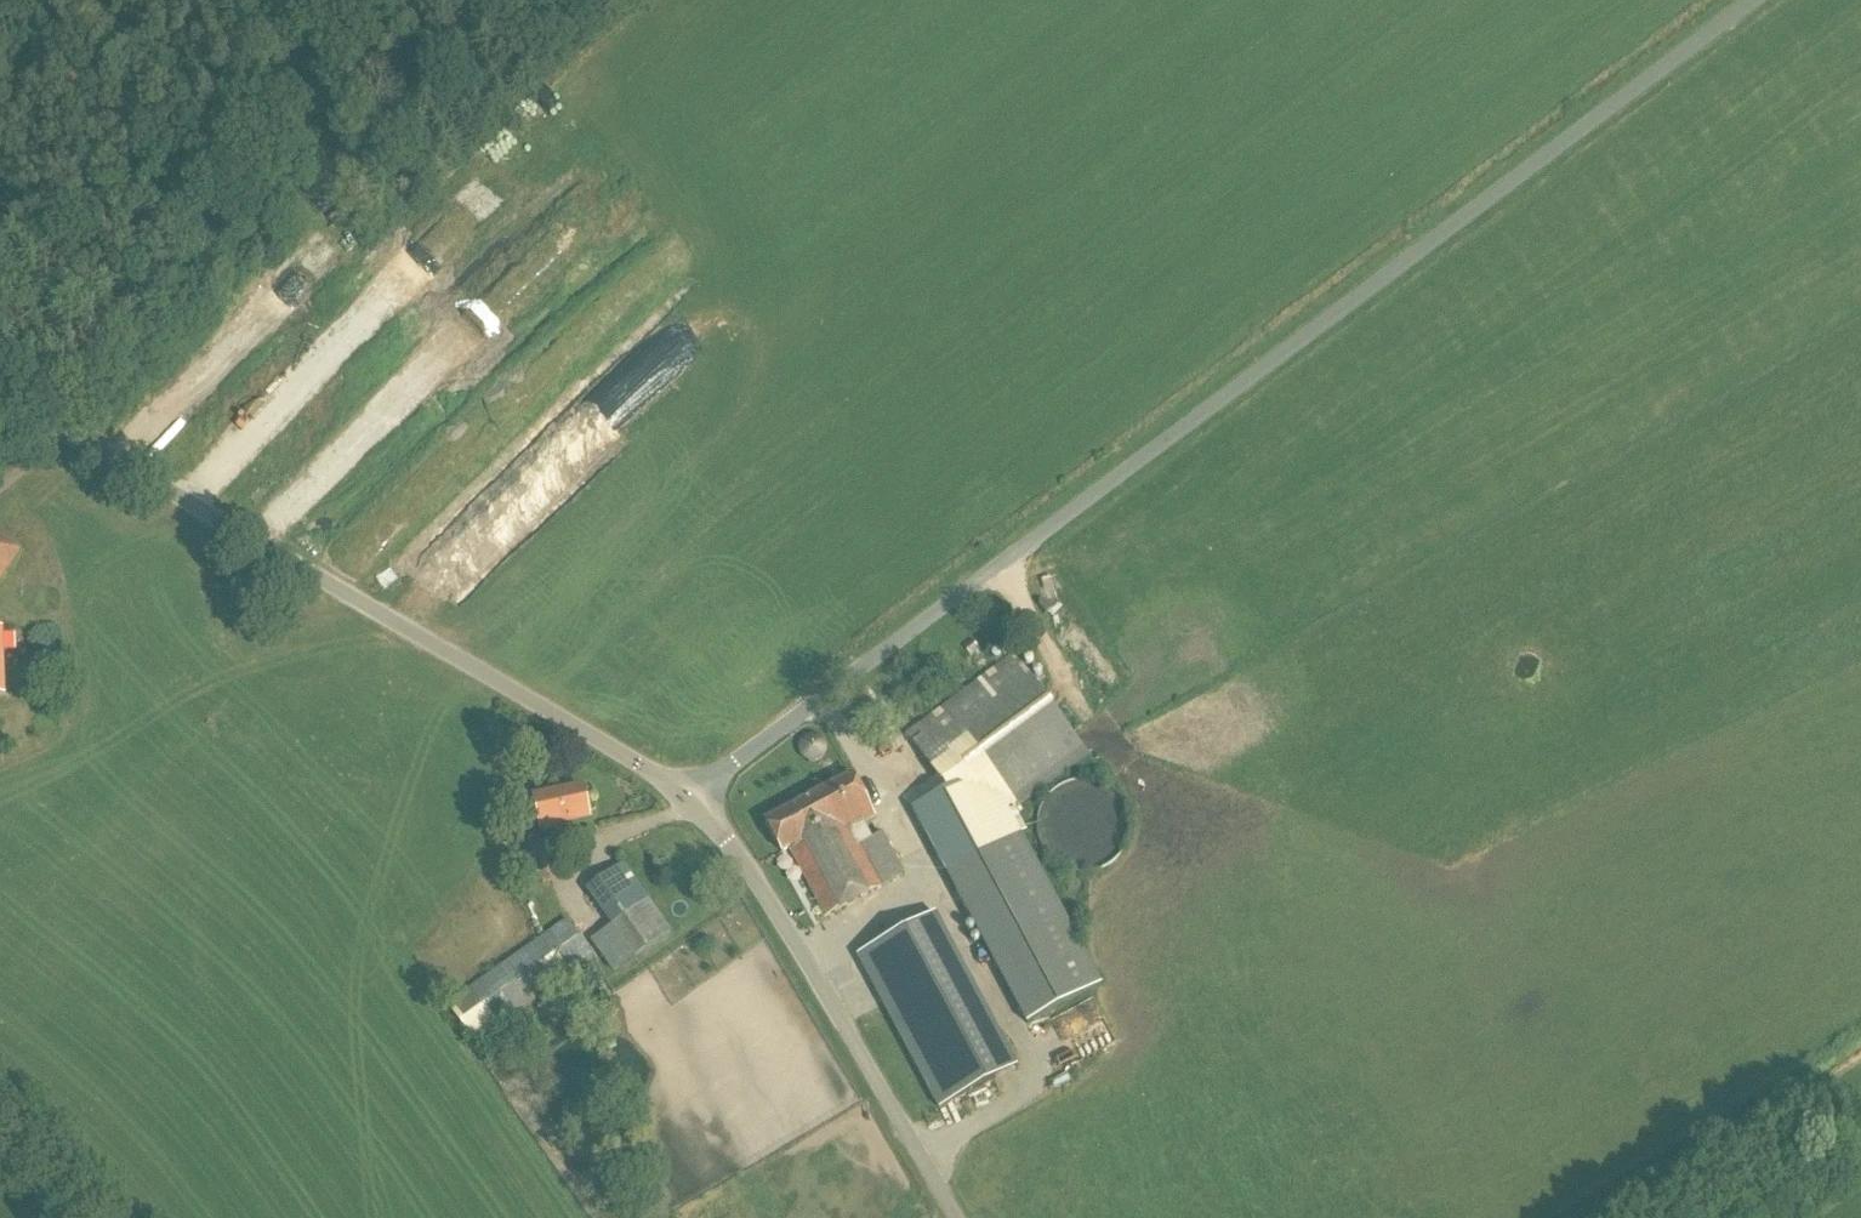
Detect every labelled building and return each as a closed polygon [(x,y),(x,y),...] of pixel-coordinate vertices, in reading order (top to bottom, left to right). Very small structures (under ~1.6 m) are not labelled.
[(553,100),(566,91),(555,75),(542,84),(553,100)] [(523,105),(513,117),(528,130),(538,118),(523,105)] [(21,549),(0,535),(0,582),(21,549)] [(971,861),(1052,1012),(1103,984),(1054,893),(1022,834),(1026,831),(1014,810),(1087,755),(1012,655),(904,735),(974,830),(986,853),(977,858),(971,861)] [(882,888),(860,846),(873,839),(864,823),(875,817),(853,775),(766,821),(783,854),(791,850),(827,917),(882,888)] [(1081,874),(1089,873),(1097,872),(1104,869),(1111,864),(1117,859),(1122,853),(1125,846),(1128,838),(1129,830),(1129,822),(1128,814),(1125,807),(1121,800),(1116,794),(1110,789),(1103,785),(1096,782),(1088,781),(1080,780),(1072,781),(1065,784),(1058,788),(1051,792),(1046,798),(1042,804),(1038,812),(1036,819),(1036,827),(1036,835),(1038,843),(1042,850),(1046,857),(1052,862),(1058,867),(1065,871),(1073,873),(1081,874)] [(542,830),(590,820),(582,787),(535,798),(542,830)] [(887,838),(873,839),(875,858),(889,856),(887,838)] [(650,857),(638,863),(651,886),(662,880),(650,857)] [(634,958),(670,933),(622,866),(586,891),(634,958)] [(939,1109),(1017,1067),(936,915),(858,957),(939,1109)] [(476,1044),(594,959),(566,919),(447,1004),(476,1044)]
